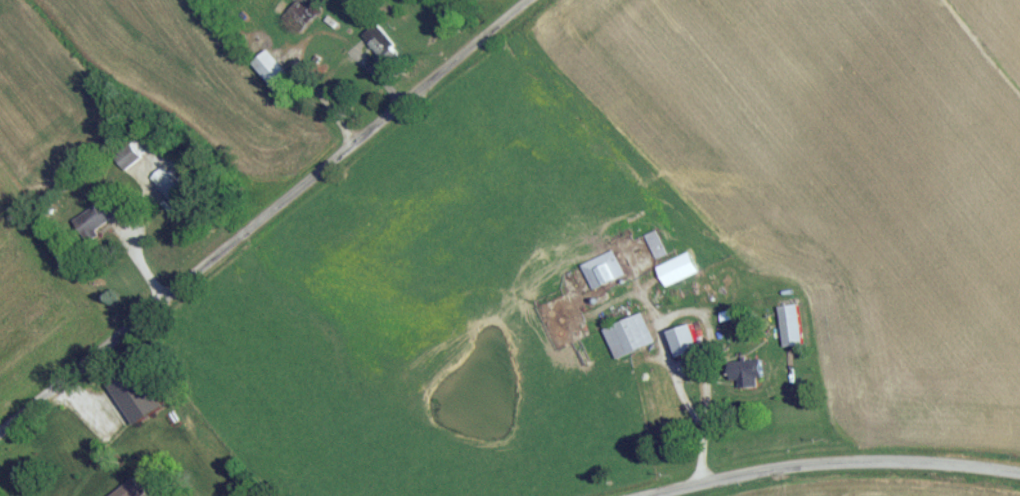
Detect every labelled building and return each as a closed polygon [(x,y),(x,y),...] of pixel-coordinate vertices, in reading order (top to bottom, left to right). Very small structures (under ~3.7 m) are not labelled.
[(320,15),(303,1),(285,23),(301,38),(320,15)] [(363,43),(387,73),(402,61),(378,31),(363,43)] [(283,100),(296,87),(266,57),(253,70),(283,100)] [(140,166),(133,151),(114,161),(121,176),(140,166)] [(150,186),(174,209),(187,196),(162,172),(150,186)] [(120,221),(110,204),(73,226),(82,243),(120,221)] [(610,227),(603,211),(593,216),(599,231),(610,227)] [(667,260),(655,236),(644,241),(656,265),(667,260)] [(582,271),(593,296),(626,280),(614,256),(582,271)] [(699,277),(689,258),(657,274),(666,293),(699,277)] [(784,352),(802,350),(798,310),(779,312),(784,352)] [(616,365),(655,348),(642,319),(604,336),(616,365)] [(701,356),(693,330),(670,337),(678,363),(701,356)]
